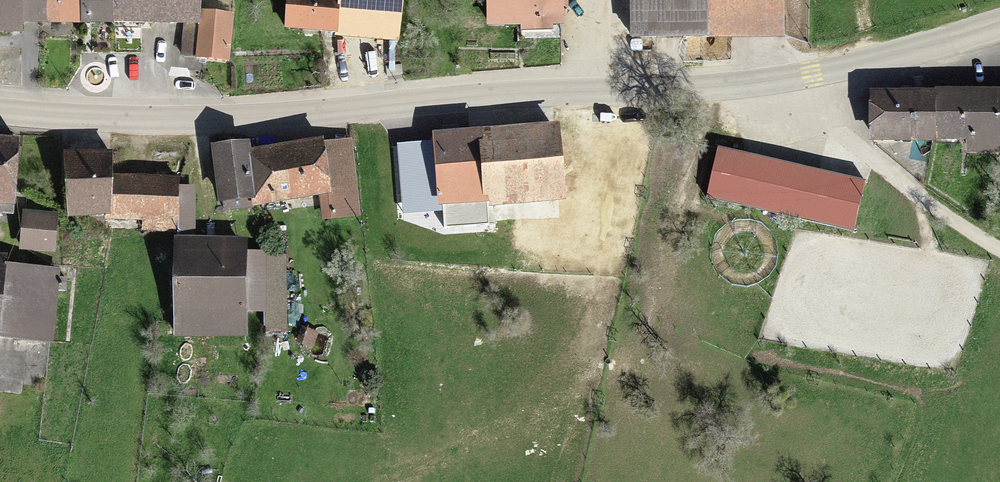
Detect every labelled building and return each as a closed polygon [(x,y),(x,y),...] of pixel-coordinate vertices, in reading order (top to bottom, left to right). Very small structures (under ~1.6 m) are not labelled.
[(18,41),(18,27),(19,0),(0,0),(0,41),(18,41)] [(18,27),(85,28),(85,0),(19,0),(18,27)] [(85,28),(113,29),(114,0),(85,0),(85,28)] [(113,29),(181,30),(201,30),(201,21),(201,0),(114,0),(113,29)] [(291,30),(395,39),(398,0),(294,0),(291,30)] [(489,33),(562,34),(563,0),(489,0),(489,33)] [(707,45),(707,0),(634,0),(635,45),(707,45)] [(707,45),(785,44),(785,0),(707,0),(707,45)] [(230,21),(201,21),(201,30),(200,68),(229,69),(230,21)] [(201,30),(181,30),(180,68),(200,68),(201,30)] [(875,101),(875,145),(972,145),(972,156),(999,155),(999,100),(875,101)] [(557,128),(437,137),(438,144),(401,147),(406,210),(446,207),(447,224),(487,221),(486,205),(562,199),(557,128)] [(353,146),(251,158),(253,210),(322,202),(324,221),(361,217),(353,146)] [(0,148),(0,213),(15,213),(17,149),(0,148)] [(715,150),(704,199),(849,233),(861,184),(715,150)] [(221,211),(253,210),(251,158),(251,152),(214,153),(215,185),(220,185),(221,211)] [(112,223),(114,183),(115,163),(69,160),(66,221),(112,223)] [(177,186),(114,183),(112,223),(175,226),(176,198),(177,186)] [(197,199),(176,198),(175,226),(195,227),(197,199)] [(56,221),(24,220),(22,254),(54,255),(56,221)] [(242,247),(176,247),(176,341),(242,341),(242,329),(242,259),(242,247)] [(242,259),(242,329),(272,329),(272,259),(242,259)] [(53,279),(7,275),(1,344),(54,348),(53,279)]
